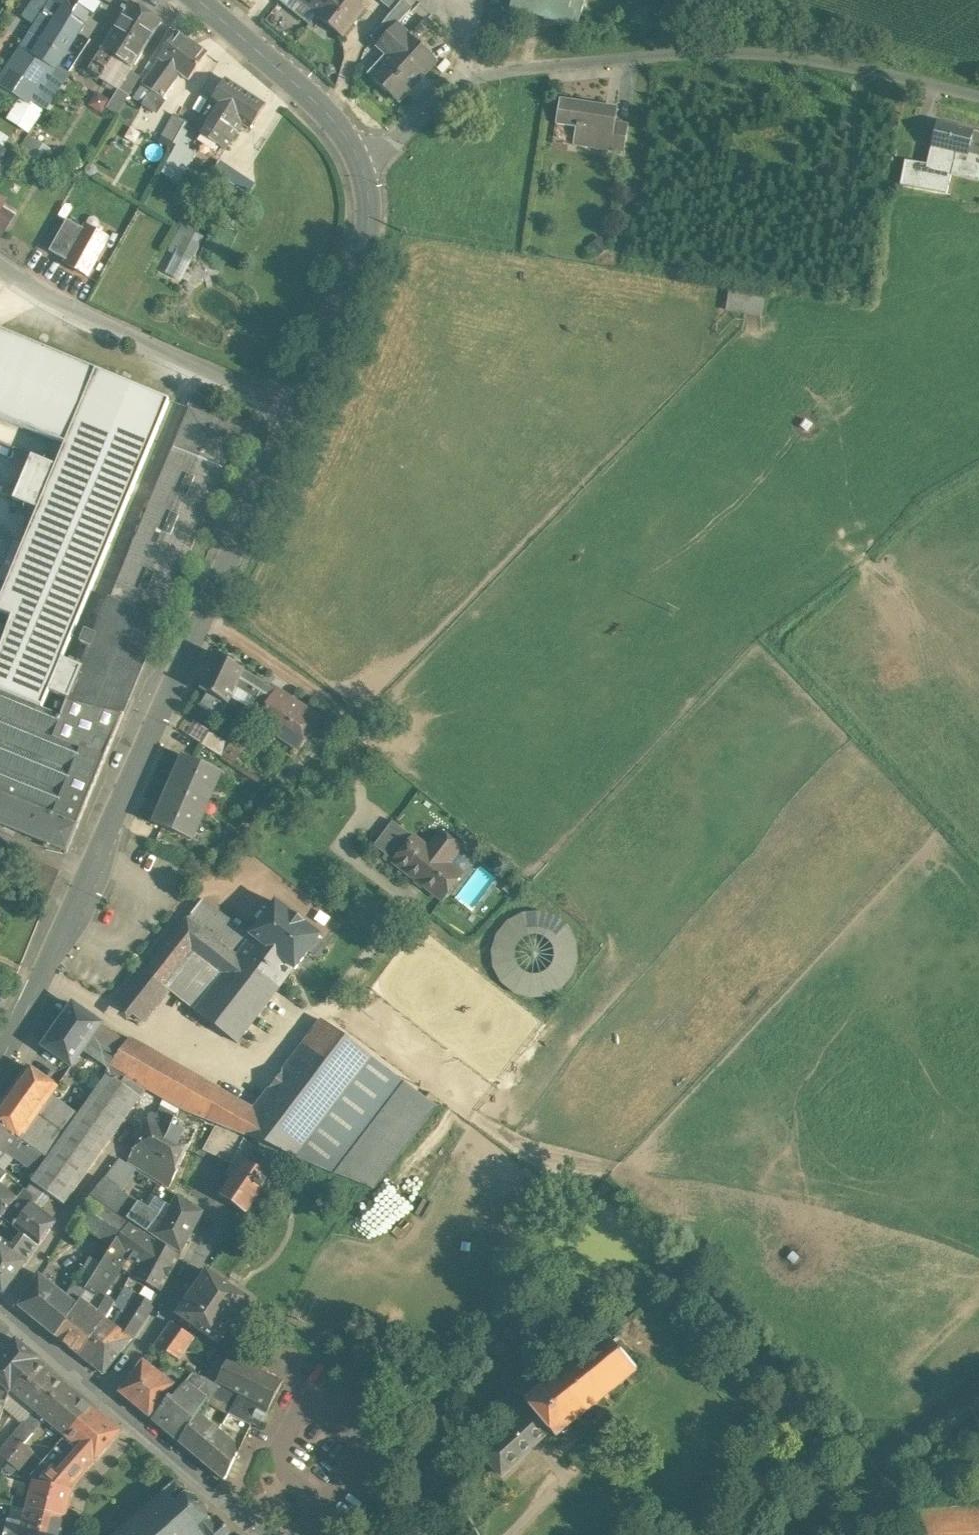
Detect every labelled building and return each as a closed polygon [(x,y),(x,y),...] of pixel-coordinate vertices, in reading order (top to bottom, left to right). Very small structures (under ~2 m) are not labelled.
[(45,11),(79,32),(92,11),(95,13),(104,0),(52,0),(45,11)] [(280,0),(311,25),(317,17),(344,38),(365,10),(353,0),(280,0)] [(510,10),(523,13),(524,8),(547,14),(548,9),(532,4),(533,0),(513,0),(510,10)] [(532,4),(548,9),(547,14),(545,19),(572,27),(576,12),(582,14),(586,0),(533,0),(532,4)] [(125,12),(104,45),(116,53),(101,79),(118,90),(130,71),(134,63),(136,64),(162,21),(131,2),(126,9),(124,8),(122,11),(125,12)] [(401,2),(371,37),(379,44),(396,26),(412,10),(401,2)] [(79,32),(45,11),(20,47),(56,67),(79,32)] [(436,61),(407,34),(406,35),(396,26),(380,44),(391,55),(371,76),(398,101),(436,61)] [(177,32),(158,59),(160,60),(143,85),(153,92),(163,99),(180,74),(189,80),(208,53),(177,32)] [(451,44),(443,53),(452,62),(461,52),(451,44)] [(116,53),(104,45),(88,71),(101,79),(116,53)] [(20,47),(0,78),(0,83),(23,99),(32,104),(56,67),(20,47)] [(359,60),(364,69),(381,59),(376,51),(359,60)] [(56,67),(32,104),(44,112),(58,90),(68,75),(56,67)] [(130,71),(118,90),(128,96),(140,77),(130,71)] [(225,80),(226,80),(213,101),(212,101),(212,102),(196,127),(196,128),(195,129),(196,129),(206,136),(226,149),(227,150),(227,149),(227,148),(243,124),(250,128),(250,129),(251,129),(251,128),(265,106),(266,106),(266,105),(265,104),(265,105),(227,80),(226,79),(225,80)] [(143,85),(135,97),(145,103),(153,92),(143,85)] [(96,91),(89,103),(101,110),(108,98),(96,91)] [(23,99),(10,118),(31,131),(44,112),(32,104),(23,99)] [(617,108),(561,99),(557,124),(577,127),(574,144),(624,152),(628,123),(615,121),(617,108)] [(174,114),(162,136),(174,143),(186,121),(174,114)] [(186,121),(174,143),(175,144),(185,149),(196,129),(195,129),(196,128),(196,127),(186,121)] [(937,123),(930,154),(929,165),(924,188),(947,192),(953,151),(978,157),(978,133),(937,123)] [(185,149),(175,144),(171,153),(190,164),(193,158),(194,159),(206,136),(196,129),(185,149)] [(31,139),(21,155),(41,167),(52,152),(31,139)] [(0,156),(0,178),(16,153),(5,146),(2,150),(3,151),(0,156)] [(179,182),(190,164),(171,153),(160,171),(179,182)] [(929,165),(906,161),(901,184),(924,188),(929,165)] [(112,235),(71,215),(53,251),(94,271),(112,235)] [(1,239),(11,223),(0,216),(0,238),(1,239)] [(169,244),(193,256),(204,235),(180,222),(169,244)] [(164,272),(180,280),(193,256),(177,248),(164,272)] [(767,295),(731,289),(727,311),(763,317),(767,295)] [(97,371),(0,331),(0,418),(66,445),(97,371)] [(0,654),(0,824),(68,852),(162,622),(110,600),(95,636),(91,647),(82,668),(69,700),(68,700),(62,716),(43,708),(50,692),(63,660),(170,402),(97,371),(66,445),(57,467),(33,457),(14,501),(38,511),(0,604),(0,612),(13,618),(0,654)] [(190,408),(110,600),(162,622),(242,430),(241,429),(240,429),(229,425),(234,413),(195,397),(190,408)] [(95,636),(86,632),(82,643),(91,647),(95,636)] [(244,671),(215,653),(200,687),(208,692),(228,705),(228,704),(229,704),(237,687),(244,671)] [(63,660),(50,692),(68,700),(69,700),(82,668),(63,660)] [(266,685),(244,671),(237,687),(257,699),(266,685)] [(257,699),(248,714),(258,721),(258,720),(277,691),(276,691),(266,685),(257,699)] [(318,718),(277,690),(276,691),(277,691),(258,720),(298,747),(318,718)] [(228,705),(208,692),(200,705),(220,717),(228,705)] [(230,744),(210,731),(202,744),(222,757),(230,744)] [(222,773),(183,757),(183,758),(184,758),(174,779),(211,795),(220,774),(221,774),(222,773)] [(211,795),(174,779),(165,801),(202,817),(211,795)] [(202,817),(165,801),(156,822),(155,822),(154,823),(192,839),(193,838),(192,838),(202,817)] [(393,821),(374,845),(395,861),(414,837),(393,821)] [(428,848),(414,837),(395,861),(395,862),(442,899),(462,874),(445,861),(457,845),(441,832),(428,848)] [(249,935),(202,900),(123,1005),(141,1018),(166,986),(171,990),(196,957),(222,977),(197,1010),(241,1043),(296,971),(249,935)] [(323,935),(276,900),(249,935),(296,971),(323,935)] [(576,943),(568,928),(555,918),(540,913),(523,914),(508,922),(498,935),(493,951),(495,967),(502,981),(515,992),(530,997),(547,995),(562,987),(572,975),(577,959),(576,943)] [(222,977),(196,957),(171,990),(197,1010),(222,977)] [(127,1043),(73,1005),(44,1046),(72,1066),(83,1050),(110,1069),(111,1067),(110,1067),(127,1043)] [(254,1109),(130,1039),(127,1043),(110,1067),(111,1067),(150,1089),(158,1094),(181,1107),(295,1155),(371,1056),(322,1020),(254,1109)] [(371,1056),(295,1155),(335,1172),(405,1082),(371,1056)] [(0,1107),(0,1123),(20,1138),(51,1096),(58,1086),(29,1067),(0,1107)] [(48,1158),(32,1181),(64,1204),(141,1097),(109,1074),(78,1116),(48,1158)] [(405,1082),(335,1172),(374,1189),(437,1106),(405,1082)] [(150,1089),(140,1105),(148,1109),(154,1100),(158,1094),(150,1089)] [(78,1116),(51,1096),(20,1138),(47,1158),(48,1158),(78,1116)] [(162,1104),(154,1100),(148,1109),(157,1114),(161,1106),(162,1104)] [(156,1115),(152,1113),(128,1162),(149,1174),(170,1132),(175,1119),(177,1113),(161,1106),(157,1114),(156,1115)] [(197,1129),(175,1119),(170,1132),(190,1142),(197,1129)] [(0,1123),(0,1169),(3,1172),(15,1157),(37,1173),(47,1158),(20,1138),(0,1123)] [(215,1126),(204,1150),(231,1163),(244,1138),(215,1126)] [(190,1142),(170,1132),(149,1174),(169,1187),(190,1142)] [(285,1157),(244,1138),(231,1163),(239,1168),(220,1195),(246,1214),(271,1177),(285,1157)] [(125,1183),(136,1167),(118,1156),(108,1172),(125,1183)] [(2,1217),(2,1216),(25,1188),(6,1174),(3,1172),(0,1169),(0,1216),(2,1217)] [(204,1213),(163,1186),(153,1202),(168,1212),(164,1218),(104,1179),(92,1195),(118,1213),(119,1212),(148,1232),(148,1231),(165,1243),(182,1253),(204,1213)] [(36,1197),(25,1188),(2,1216),(39,1244),(56,1221),(32,1202),(36,1197)] [(130,1222),(91,1196),(73,1220),(66,1232),(82,1242),(89,1231),(114,1247),(130,1222)] [(157,1242),(130,1222),(114,1247),(126,1255),(140,1265),(134,1276),(161,1291),(180,1256),(157,1242)] [(13,1245),(4,1239),(2,1241),(0,1239),(0,1290),(3,1293),(18,1275),(38,1246),(22,1234),(13,1245)] [(102,1266),(89,1287),(101,1295),(104,1291),(107,1293),(115,1281),(111,1278),(126,1255),(114,1247),(102,1266)] [(91,1258),(66,1297),(40,1276),(20,1306),(57,1337),(82,1299),(81,1299),(89,1287),(102,1266),(91,1258)] [(207,1271),(176,1315),(219,1344),(249,1300),(207,1271)] [(106,1318),(80,1356),(91,1364),(119,1329),(119,1328),(129,1312),(128,1312),(139,1294),(125,1287),(115,1303),(114,1306),(121,1310),(113,1324),(106,1318)] [(101,1295),(89,1287),(81,1299),(82,1299),(98,1312),(107,1298),(107,1293),(104,1291),(101,1295)] [(119,1329),(91,1364),(103,1374),(132,1339),(143,1323),(154,1304),(139,1294),(128,1312),(129,1312),(119,1328),(119,1329)] [(98,1312),(82,1299),(57,1337),(80,1356),(106,1318),(113,1307),(114,1306),(115,1303),(107,1298),(98,1312)] [(194,1337),(172,1322),(155,1346),(179,1359),(194,1337)] [(605,1336),(556,1376),(587,1413),(638,1371),(605,1336)] [(0,1358),(0,1401),(7,1404),(11,1393),(12,1391),(11,1391),(37,1360),(38,1361),(40,1358),(16,1339),(0,1358)] [(273,1349),(259,1342),(255,1352),(269,1358),(273,1349)] [(255,1352),(247,1348),(241,1361),(263,1371),(269,1358),(255,1352)] [(241,1361),(229,1356),(216,1383),(218,1384),(239,1395),(230,1411),(229,1412),(252,1424),(252,1423),(260,1428),(261,1426),(260,1426),(262,1422),(261,1421),(265,1413),(266,1414),(268,1410),(269,1410),(275,1398),(277,1393),(278,1394),(284,1381),(263,1371),(241,1361)] [(37,1360),(11,1391),(12,1391),(37,1413),(27,1425),(35,1431),(45,1419),(42,1417),(68,1386),(38,1361),(37,1360)] [(163,1376),(144,1361),(120,1392),(150,1417),(174,1385),(179,1376),(168,1369),(163,1376)] [(193,1373),(173,1399),(170,1397),(153,1420),(167,1431),(198,1392),(208,1379),(193,1373)] [(587,1413),(556,1376),(525,1402),(530,1408),(550,1431),(556,1438),(587,1413)] [(239,1395),(218,1384),(210,1397),(230,1411),(239,1395)] [(68,1386),(42,1417),(45,1419),(66,1437),(92,1407),(68,1386)] [(198,1392),(167,1431),(179,1442),(198,1413),(207,1399),(198,1392)] [(59,1472),(53,1467),(39,1483),(72,1490),(74,1486),(95,1461),(95,1462),(121,1431),(92,1407),(66,1437),(79,1448),(59,1472)] [(530,1408),(480,1453),(502,1476),(550,1431),(530,1408)] [(252,1424),(229,1412),(223,1424),(246,1435),(252,1424)] [(198,1413),(179,1442),(201,1460),(218,1430),(198,1413)] [(0,1453),(0,1455),(9,1462),(24,1444),(35,1431),(27,1425),(25,1423),(0,1453)] [(236,1444),(218,1430),(201,1460),(225,1480),(227,1477),(238,1453),(236,1444)] [(66,1437),(28,1480),(28,1481),(34,1482),(39,1483),(53,1467),(59,1472),(79,1448),(66,1437)] [(24,1444),(9,1462),(18,1470),(34,1452),(24,1444)] [(155,1500),(152,1497),(151,1499),(153,1502),(143,1510),(141,1508),(139,1509),(141,1512),(131,1520),(129,1518),(127,1520),(130,1522),(120,1531),(117,1528),(116,1530),(118,1533),(115,1534),(231,1534),(232,1534),(216,1515),(212,1519),(209,1518),(206,1508),(209,1507),(207,1505),(205,1506),(199,1499),(200,1497),(198,1496),(197,1497),(188,1494),(187,1491),(186,1491),(185,1487),(186,1486),(185,1484),(183,1485),(177,1482),(177,1479),(174,1480),(175,1483),(166,1490),(164,1487),(162,1489),(165,1491),(155,1500)] [(25,1499),(14,1496),(12,1506),(16,1507),(66,1518),(73,1491),(72,1490),(39,1483),(34,1482),(28,1503),(25,1502),(25,1499)] [(16,1507),(13,1521),(8,1520),(6,1532),(5,1532),(17,1534),(62,1534),(66,1518),(16,1507)]
